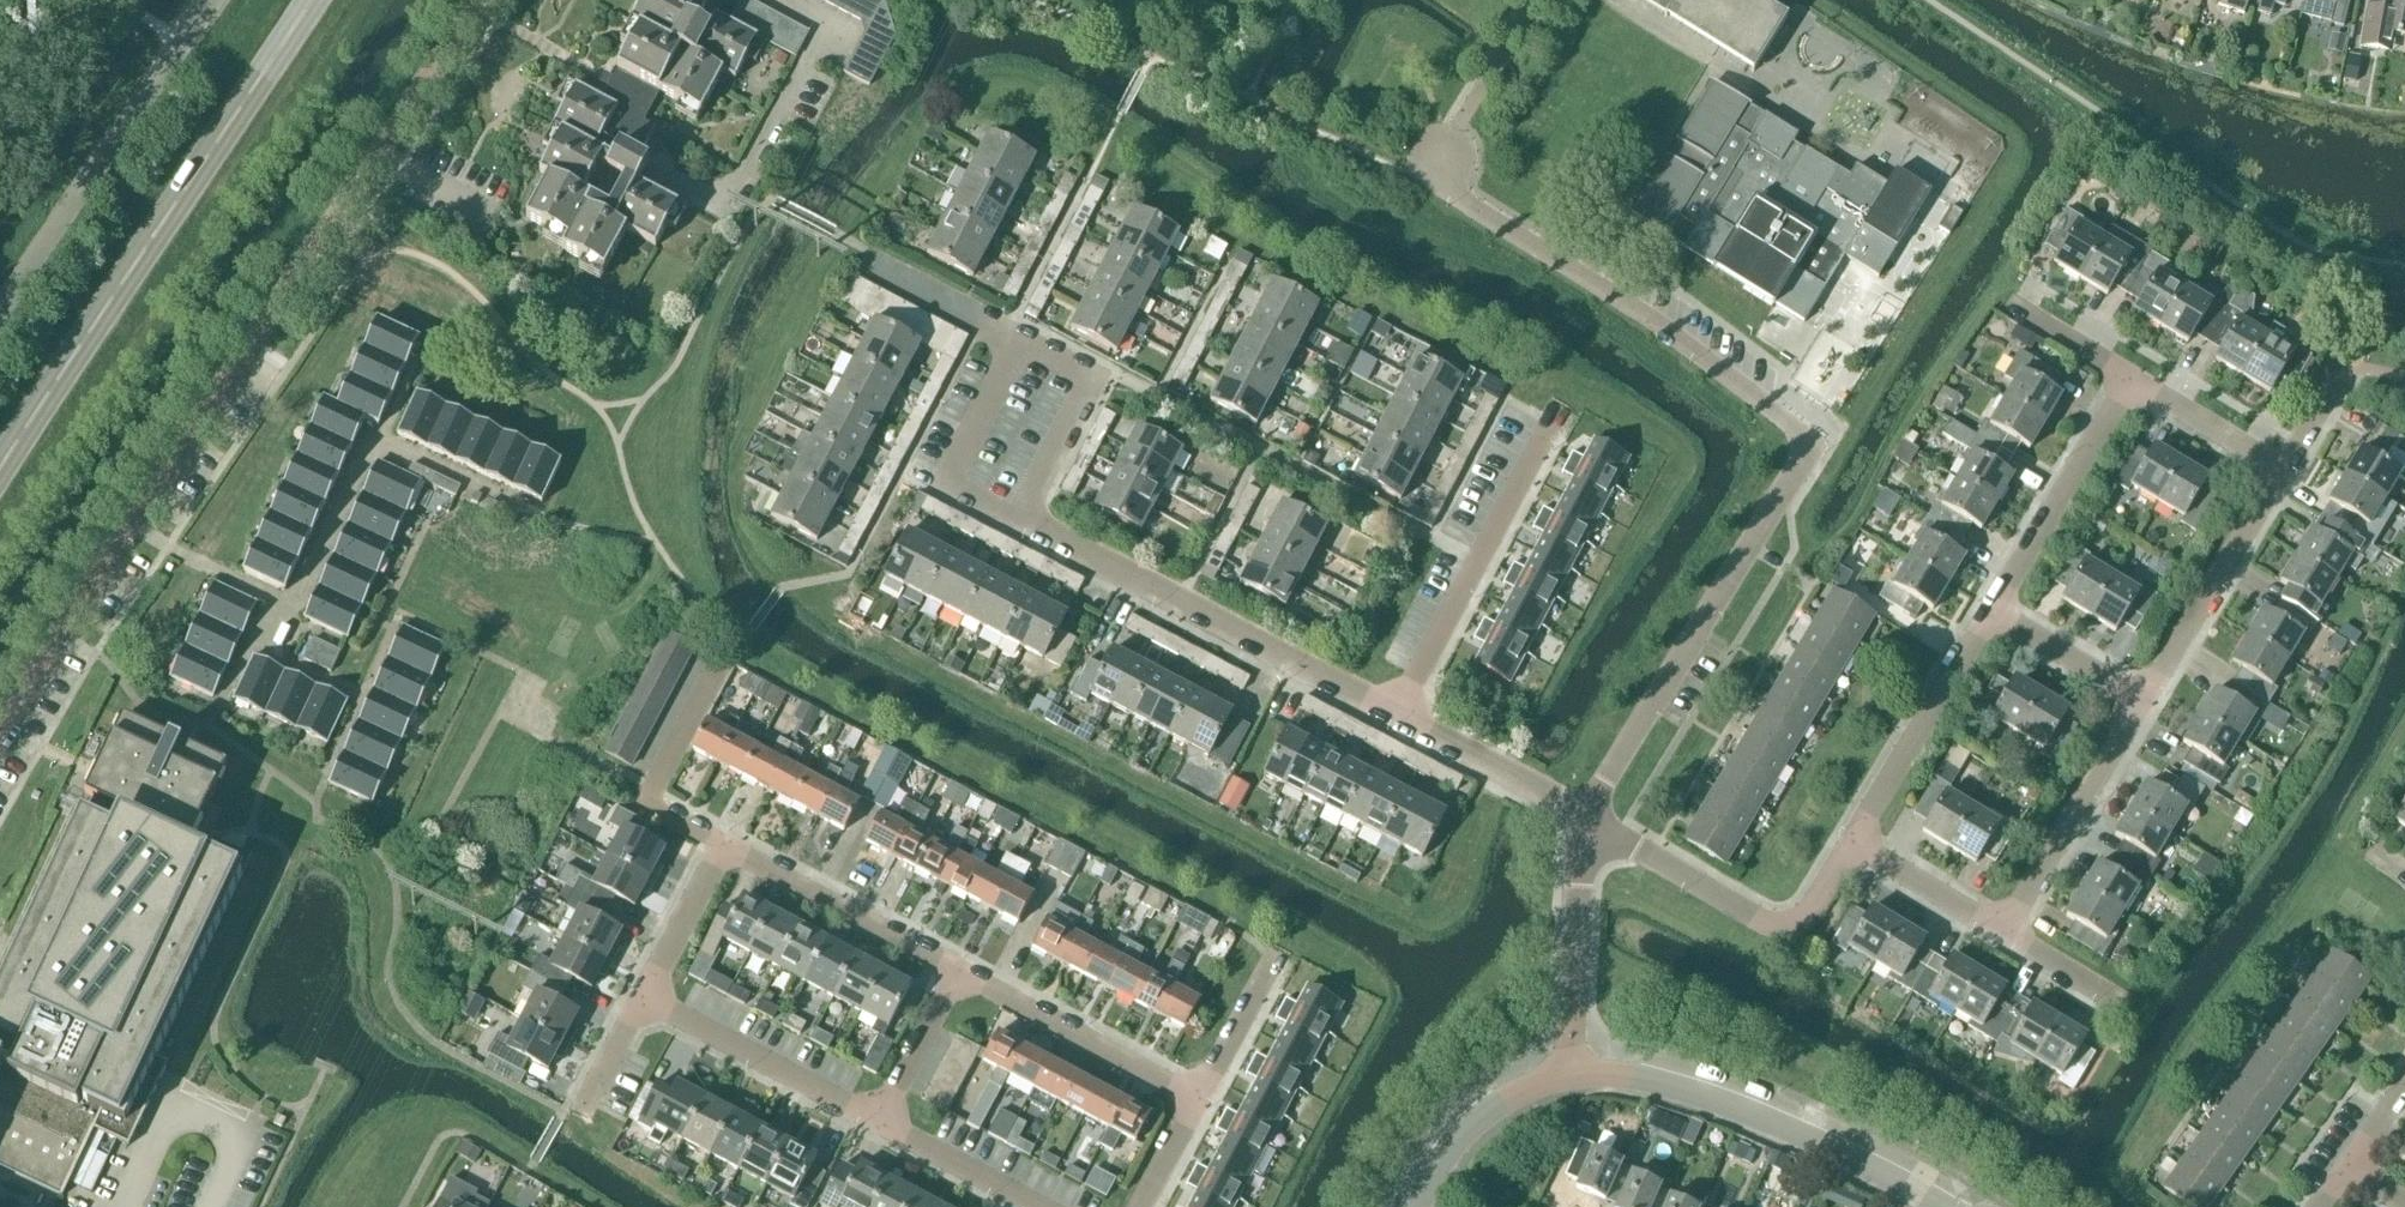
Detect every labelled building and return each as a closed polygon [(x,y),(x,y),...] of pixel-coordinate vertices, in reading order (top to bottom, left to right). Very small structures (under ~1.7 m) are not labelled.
[(795,58),(809,32),(749,0),(741,0),(729,22),(705,9),(710,0),(644,0),(631,24),(639,29),(601,99),(576,86),(553,128),(562,132),(540,173),(548,178),(526,219),(567,241),(562,251),(605,273),(626,232),(655,248),(678,205),(637,184),(649,163),(639,158),(655,128),(644,122),(659,93),(701,115),(723,73),(735,80),(757,39),(766,44),(766,42),(795,58)] [(895,38),(885,3),(880,0),(819,0),(861,22),(865,35),(844,73),(869,87),(895,38)] [(1788,17),(1761,0),(1641,0),(1666,16),(1665,17),(1753,73),(1788,17)] [(2218,6),(2244,15),(2249,0),(2220,0),(2218,6)] [(2257,13),(2271,16),(2273,4),(2284,7),(2286,0),(2260,0),(2257,13)] [(2303,15),(2331,23),(2330,26),(2344,29),(2350,0),(2306,0),(2303,15)] [(2386,0),(2385,0),(2382,0),(2375,5),(2374,8),(2367,7),(2360,47),(2393,53),(2396,36),(2404,37),(2404,0),(2386,0)] [(2343,55),(2347,38),(2331,34),(2327,51),(2343,55)] [(2357,78),(2361,54),(2347,52),(2343,75),(2357,78)] [(1633,220),(1802,324),(1826,289),(1813,280),(1830,250),(1881,282),(1934,197),(1901,172),(1893,188),(1860,165),(1850,182),(1841,175),(1844,170),(1807,147),(1803,152),(1794,146),(1797,135),(1716,84),(1633,220)] [(978,155),(1025,179),(1035,158),(989,134),(978,155)] [(1014,198),(1025,179),(978,155),(968,174),(1014,198)] [(1004,218),(1014,198),(968,174),(958,194),(1004,218)] [(1070,194),(1077,180),(1065,174),(1058,187),(1070,194)] [(1096,177),(1083,201),(1096,207),(1108,183),(1096,177)] [(994,237),(1004,218),(958,194),(948,213),(994,237)] [(1044,214),(1057,220),(1063,207),(1051,200),(1044,214)] [(1122,229),(1168,254),(1179,233),(1132,209),(1122,229)] [(2080,279),(2104,240),(2089,231),(2092,225),(2066,210),(2044,246),(2059,254),(2053,263),(2080,279)] [(984,257),(994,237),(948,213),(938,232),(984,257)] [(1050,234),(1057,220),(1044,214),(1037,227),(1050,234)] [(1069,227),(1082,234),(1089,221),(1076,214),(1069,227)] [(1075,247),(1082,234),(1069,227),(1063,240),(1075,247)] [(2112,287),(2126,295),(2151,253),(2152,251),(2111,227),(2104,240),(2080,279),(2107,295),(2112,287)] [(1158,273),(1168,254),(1122,229),(1112,249),(1158,273)] [(973,277),(984,257),(938,232),(927,253),(973,277)] [(1023,253),(1036,259),(1043,246),(1030,240),(1023,253)] [(1148,293),(1158,273),(1112,249),(1101,269),(1148,293)] [(1029,273),(1036,259),(1023,253),(1016,266),(1029,273)] [(1049,266),(1062,273),(1069,260),(1056,253),(1049,266)] [(2161,328),(2185,288),(2169,279),(2176,268),(2151,253),(2126,295),(2139,303),(2134,312),(2161,328)] [(1240,282),(1247,269),(1234,262),(1227,275),(1240,282)] [(1055,286),(1062,273),(1049,266),(1042,279),(1055,286)] [(1138,312),(1148,293),(1101,269),(1091,288),(1138,312)] [(853,309),(867,283),(854,276),(840,302),(853,309)] [(1015,299),(1022,286),(1009,280),(1003,293),(1015,299)] [(1262,302),(1308,326),(1319,306),(1272,282),(1262,302)] [(866,315),(879,290),(867,283),(853,309),(866,315)] [(1127,332),(1138,312),(1091,288),(1081,308),(1127,332)] [(2206,343),(2236,293),(2226,288),(2219,301),(2203,291),(2200,297),(2185,288),(2161,328),(2187,344),(2193,335),(2206,343)] [(2241,376),(2265,336),(2251,327),(2255,297),(2239,288),(2236,294),(2236,293),(2206,343),(2220,351),(2215,360),(2241,376)] [(1213,302),(1226,309),(1233,295),(1220,289),(1213,302)] [(879,322),(892,297),(879,290),(866,315),(875,320),(879,322)] [(1041,313),(1048,300),(1035,293),(1028,306),(1041,313)] [(891,329),(905,303),(892,297),(879,322),(891,329)] [(1219,322),(1226,309),(1213,302),(1206,315),(1219,322)] [(1298,346),(1308,326),(1262,302),(1251,322),(1298,346)] [(904,336),(917,310),(905,303),(891,329),(904,336)] [(1117,352),(1127,332),(1081,308),(1070,328),(1117,352)] [(917,342),(930,317),(917,310),(904,336),(917,342)] [(929,349),(943,324),(930,317),(917,342),(921,345),(929,349)] [(378,426),(419,339),(379,320),(338,406),(325,400),(244,573),(284,592),(365,420),(378,426)] [(921,345),(917,342),(904,336),(891,329),(879,322),(875,320),(864,340),(910,365),(921,345)] [(1288,366),(1298,346),(1251,322),(1241,342),(1288,366)] [(942,356),(956,330),(943,324),(929,349),(942,356)] [(2265,336),(2241,376),(2270,393),(2275,385),(2290,393),(2312,356),(2288,342),(2291,335),(2272,324),(2265,336)] [(1193,341),(1205,348),(1212,335),(1200,328),(1193,341)] [(942,356),(955,363),(968,337),(956,330),(942,356)] [(900,384),(910,365),(864,340),(854,360),(900,384)] [(1199,361),(1205,348),(1193,341),(1186,354),(1199,361)] [(1277,385),(1288,366),(1241,342),(1231,361),(1277,385)] [(2005,400),(2045,423),(2061,396),(2052,391),(2061,377),(2019,352),(2004,378),(2015,384),(2005,400)] [(948,376),(955,363),(942,356),(935,369),(948,376)] [(1406,377),(1452,401),(1463,381),(1416,357),(1406,377)] [(890,404),(900,384),(854,360),(843,379),(890,404)] [(1267,405),(1277,385),(1231,361),(1221,381),(1267,405)] [(1184,388),(1191,374),(1179,368),(1172,381),(1184,388)] [(1442,421),(1452,401),(1406,377),(1395,397),(1442,421)] [(879,423),(890,404),(843,379),(833,399),(879,423)] [(1257,425),(1267,405),(1221,381),(1210,401),(1257,425)] [(921,396),(934,402),(941,389),(928,382),(921,396)] [(1962,399),(1943,388),(1932,408),(1940,413),(1942,410),(1952,416),(1962,399)] [(1492,413),(1499,400),(1486,394),(1479,407),(1492,413)] [(542,503),(561,463),(416,395),(398,435),(542,503)] [(927,415),(934,402),(921,396),(914,409),(927,415)] [(1432,441),(1442,421),(1395,397),(1385,417),(1432,441)] [(869,443),(879,423),(833,399),(823,418),(869,443)] [(2029,449),(2045,423),(2005,400),(1990,425),(1985,422),(1976,436),(1976,437),(2012,458),(2020,444),(2029,449)] [(1109,430),(1116,416),(1103,410),(1096,423),(1109,430)] [(1421,460),(1432,441),(1385,417),(1375,436),(1421,460)] [(859,462),(869,443),(823,418),(812,437),(812,438),(859,462)] [(1976,437),(1976,436),(1949,419),(1940,434),(1966,451),(1960,460),(1967,464),(1957,480),(1996,504),(2013,477),(2004,471),(2012,458),(1976,437)] [(1465,433),(1478,440),(1485,427),(1472,420),(1465,433)] [(900,435),(913,441),(920,428),(907,421),(900,435)] [(1126,448),(1173,472),(1183,452),(1137,428),(1126,448)] [(812,438),(812,437),(802,432),(792,452),(802,458),(802,457),(848,482),(859,462),(812,438)] [(1471,453),(1478,440),(1465,433),(1458,447),(1471,453)] [(906,454),(913,441),(900,435),(893,448),(906,454)] [(1082,450),(1095,456),(1102,443),(1089,436),(1082,450)] [(1411,480),(1421,460),(1375,436),(1365,456),(1411,480)] [(1583,459),(1578,469),(1614,488),(1629,459),(1593,439),(1583,459)] [(2385,500),(2401,474),(2404,476),(2404,456),(2379,440),(2370,455),(2361,449),(2345,476),(2385,500)] [(2157,502),(2181,463),(2154,447),(2149,455),(2135,447),(2113,483),(2128,492),(2131,487),(2157,502)] [(1162,492),(1173,472),(1126,448),(1116,467),(1162,492)] [(1088,469),(1095,456),(1082,450),(1075,463),(1088,469)] [(1572,453),(1567,463),(1578,469),(1583,459),(1572,453)] [(1401,500),(1411,480),(1365,456),(1354,476),(1401,500)] [(838,501),(848,482),(802,457),(802,458),(792,477),(838,501)] [(1445,473),(1457,479),(1464,466),(1451,459),(1445,473)] [(880,474),(892,480),(899,467),(887,460),(880,474)] [(421,481),(408,475),(379,461),(364,493),(406,513),(421,481)] [(1567,463),(1562,473),(1573,479),(1578,469),(1567,463)] [(2181,463),(2157,502),(2183,518),(2180,523),(2195,532),(2216,496),(2202,488),(2208,479),(2181,463)] [(408,475),(421,481),(456,497),(461,487),(413,464),(408,475)] [(1152,511),(1162,492),(1116,467),(1106,487),(1152,511)] [(1573,479),(1563,497),(1599,516),(1614,488),(1578,469),(1573,479)] [(1450,492),(1457,479),(1445,473),(1438,486),(1450,492)] [(886,493),(892,480),(880,474),(873,487),(886,493)] [(1074,496),(1081,483),(1068,476),(1061,490),(1074,496)] [(2369,526),(2385,500),(2345,476),(2329,503),(2338,508),(2330,522),(2366,544),(2375,529),(2369,526)] [(828,521),(838,501),(792,477),(781,496),(828,521)] [(1981,530),(1996,504),(1957,480),(1948,495),(1943,491),(1927,517),(1963,539),(1972,525),(1981,530)] [(1253,505),(1260,492),(1247,485),(1240,499),(1253,505)] [(1141,532),(1152,511),(1106,487),(1095,507),(1141,532)] [(391,544),(406,513),(364,493),(349,524),(391,544)] [(933,517),(940,504),(927,498),(918,493),(907,512),(917,518),(921,511),(933,517)] [(817,541),(828,521),(781,496),(771,516),(817,541)] [(1554,514),(1549,524),(1584,543),(1599,516),(1563,497),(1554,514)] [(1436,519),(1444,505),(1431,498),(1424,512),(1436,519)] [(859,513),(872,519),(879,506),(866,499),(859,513)] [(514,524),(519,514),(491,501),(486,511),(514,524)] [(1270,523),(1317,548),(1327,527),(1281,503),(1270,523)] [(1543,508),(1537,518),(1549,524),(1554,514),(1543,508)] [(960,531),(967,518),(953,512),(947,524),(960,531)] [(1226,525),(1239,532),(1246,519),(1233,512),(1226,525)] [(865,533),(872,519),(859,513),(852,526),(865,533)] [(2102,535),(2110,521),(2096,513),(2088,527),(2102,535)] [(1956,552),(1963,539),(1927,517),(1913,542),(1918,545),(1909,561),(1948,585),(1964,557),(1956,552)] [(967,518),(960,531),(973,538),(980,525),(967,518)] [(1537,518),(1532,529),(1543,535),(1549,524),(1537,518)] [(2358,556),(2366,544),(2330,522),(2322,535),(2313,530),(2297,556),(2336,580),(2344,567),(2355,573),(2363,560),(2358,556)] [(1307,567),(1317,548),(1270,523),(1260,543),(1307,567)] [(376,576),(391,544),(349,524),(334,556),(376,576)] [(1543,535),(1534,552),(1569,571),(1584,543),(1549,524),(1543,535)] [(1232,545),(1239,532),(1226,525),(1220,539),(1232,545)] [(905,588),(929,542),(909,531),(885,577),(905,588)] [(999,552),(1006,539),(992,532),(986,545),(999,552)] [(851,559),(858,546),(845,539),(838,552),(851,559)] [(1006,539),(999,552),(1012,559),(1019,546),(1006,539)] [(925,598),(949,552),(929,542),(905,588),(925,598)] [(1296,587),(1307,567),(1260,543),(1250,563),(1296,587)] [(2400,543),(2392,558),(2404,565),(2404,546),(2400,543)] [(2088,616),(2112,577),(2086,561),(2090,556),(2075,547),(2053,583),(2067,592),(2062,600),(2088,616)] [(944,609),(969,562),(949,552),(925,598),(944,609)] [(1218,572),(1225,559),(1212,552),(1206,565),(1218,572)] [(1525,570),(1519,580),(1555,599),(1569,571),(1534,552),(1525,570)] [(1038,572),(1045,559),(1032,553),(1025,565),(1038,572)] [(362,607),(376,576),(334,556),(320,588),(362,607)] [(2321,606),(2336,580),(2297,556),(2280,583),(2289,589),(2281,602),(2317,624),(2326,609),(2321,606)] [(1045,559),(1038,572),(1051,579),(1058,566),(1045,559)] [(1932,611),(1948,585),(1909,561),(1894,586),(1888,583),(1879,598),(1915,620),(1924,606),(1932,611)] [(964,619),(988,573),(969,562),(944,609),(964,619)] [(1286,607),(1296,587),(1250,563),(1239,583),(1286,607)] [(1513,564),(1508,574),(1519,580),(1525,570),(1513,564)] [(983,629),(1008,583),(988,573),(964,619),(983,629)] [(1078,593),(1085,580),(1071,573),(1065,586),(1078,593)] [(1508,574),(1503,584),(1514,590),(1518,582),(1519,580),(1508,574)] [(2112,577),(2088,616),(2115,633),(2120,624),(2134,632),(2156,596),(2141,587),(2138,592),(2112,577)] [(1514,590),(1505,608),(1540,626),(1555,599),(1519,580),(1518,582),(1514,590)] [(200,615),(242,635),(257,603),(215,583),(200,615)] [(1003,639),(1027,593),(1008,583),(983,629),(1003,639)] [(347,639),(362,607),(320,588),(305,619),(347,639)] [(1817,620),(1857,644),(1873,616),(1834,592),(1817,620)] [(1022,650),(1047,603),(1027,593),(1003,639),(1022,650)] [(2309,638),(2317,624),(2281,602),(2273,616),(2264,610),(2248,637),(2287,661),(2303,635),(2309,638)] [(1043,659),(1060,668),(1075,640),(1058,631),(1067,614),(1047,603),(1022,650),(1043,660),(1043,659)] [(1495,625),(1490,635),(1525,654),(1540,626),(1505,608),(1495,625)] [(227,666),(242,635),(200,615),(185,647),(227,666)] [(1138,635),(1145,622),(1132,615),(1125,628),(1138,635)] [(1484,619),(1478,629),(1490,635),(1495,625),(1484,619)] [(1840,671),(1857,644),(1817,620),(1800,647),(1840,671)] [(389,658),(431,678),(446,647),(403,627),(389,658)] [(1165,649),(1171,636),(1158,629),(1151,642),(1165,649)] [(1478,629),(1473,639),(1484,646),(1490,635),(1478,629)] [(660,647),(687,662),(694,648),(668,634),(660,647)] [(1525,654),(1490,635),(1484,646),(1475,664),(1510,683),(1525,654)] [(1171,636),(1165,649),(1178,656),(1184,643),(1171,636)] [(2272,687),(2287,661),(2248,637),(2232,664),(2240,669),(2232,682),(2269,704),(2277,690),(2272,687)] [(331,673),(341,652),(313,639),(303,660),(331,673)] [(212,698),(227,666),(185,647),(170,678),(212,698)] [(680,675),(687,662),(660,647),(653,661),(680,675)] [(1824,699),(1840,671),(1800,647),(1784,675),(1824,699)] [(1086,658),(1068,693),(1087,702),(1090,695),(1110,706),(1134,660),(1114,649),(1104,667),(1086,658)] [(1204,670),(1210,657),(1197,650),(1190,663),(1204,670)] [(265,714),(285,672),(253,657),(233,699),(265,714)] [(1210,657),(1204,670),(1217,676),(1224,664),(1210,657)] [(416,710),(431,678),(389,658),(374,690),(416,710)] [(1129,716),(1154,670),(1134,660),(1110,706),(1129,716)] [(673,688),(680,675),(653,661),(646,674),(673,688)] [(1149,726),(1173,680),(1154,670),(1129,716),(1149,726)] [(1244,690),(1250,678),(1237,671),(1230,684),(1244,690)] [(296,729),(316,687),(285,672),(265,714),(296,729)] [(666,701),(673,688),(646,674),(639,687),(666,701)] [(753,697),(761,681),(748,674),(739,690),(753,697)] [(1807,726),(1824,699),(1784,675),(1767,703),(1807,726)] [(2017,734),(2041,694),(2015,678),(2009,687),(1995,679),(1973,715),(1974,716),(1972,719),(1986,727),(1987,724),(1988,724),(1992,719),(2017,734)] [(1168,737),(1193,690),(1173,680),(1149,726),(1168,737)] [(761,681),(753,697),(762,702),(771,686),(761,681)] [(2260,719),(2269,704),(2232,682),(2224,696),(2215,691),(2199,717),(2239,741),(2254,715),(2260,719)] [(316,687),(296,729),(328,744),(348,701),(316,687)] [(659,714),(666,701),(639,687),(632,700),(659,714)] [(401,741),(416,710),(374,690),(359,721),(401,741)] [(1188,747),(1212,701),(1193,690),(1168,737),(1188,747)] [(2041,694),(2017,734),(2043,749),(2040,755),(2055,764),(2077,728),(2063,719),(2068,710),(2041,694)] [(1312,716),(1319,703),(1305,696),(1299,709),(1312,716)] [(1485,719),(1491,707),(1471,696),(1465,708),(1485,719)] [(652,728),(659,714),(632,700),(625,713),(652,728)] [(1212,701),(1188,747),(1208,758),(1233,711),(1212,701)] [(803,724),(812,708),(803,703),(794,719),(803,724)] [(1791,754),(1807,726),(1767,703),(1751,730),(1791,754)] [(803,724),(799,731),(808,736),(821,713),(812,708),(803,724)] [(1339,730),(1345,717),(1332,710),(1326,723),(1339,730)] [(645,741),(652,728),(625,713),(618,726),(645,741)] [(733,735),(740,721),(729,715),(722,729),(707,721),(692,750),(717,763),(733,735)] [(64,1189),(60,1196),(62,1197),(94,1130),(129,1146),(168,1063),(156,1058),(244,870),(198,849),(194,857),(159,840),(163,833),(189,845),(226,765),(180,743),(182,739),(169,733),(167,737),(123,716),(85,797),(96,801),(88,817),(77,811),(0,975),(0,1159),(64,1189)] [(1345,717),(1339,730),(1352,737),(1358,724),(1345,717)] [(2223,767),(2239,741),(2199,717),(2183,744),(2192,749),(2183,763),(2219,786),(2228,770),(2223,767)] [(386,773),(401,741),(359,721),(344,753),(386,773)] [(638,753),(645,741),(618,726),(611,739),(638,753)] [(854,751),(862,735),(853,730),(844,746),(854,751)] [(1284,787),(1308,740),(1288,730),(1264,776),(1284,787)] [(1774,781),(1791,754),(1751,730),(1734,758),(1774,781)] [(1378,750),(1384,737),(1371,731),(1365,743),(1378,750)] [(758,748),(733,735),(717,763),(743,777),(758,748)] [(1384,737),(1378,750),(1391,757),(1398,744),(1384,737)] [(631,767),(638,753),(611,739),(604,752),(631,767)] [(768,790),(791,746),(778,740),(771,755),(758,748),(743,777),(768,790)] [(1304,797),(1328,751),(1308,740),(1284,787),(1304,797)] [(793,804),(808,775),(795,768),(803,752),(791,746),(768,790),(793,804)] [(885,780),(899,754),(886,748),(872,773),(885,780)] [(1323,807),(1347,761),(1328,751),(1304,797),(1323,807)] [(1417,771),(1423,758),(1410,751),(1404,764),(1417,771)] [(372,804),(386,773),(344,753),(330,784),(372,804)] [(899,754),(885,780),(898,787),(912,761),(899,754)] [(1423,758),(1417,771),(1430,778),(1437,765),(1423,758)] [(1758,809),(1774,781),(1734,758),(1718,785),(1758,809)] [(1343,817),(1367,771),(1347,761),(1323,807),(1343,817)] [(818,817),(842,773),(830,766),(821,782),(808,775),(793,804),(818,817)] [(1362,828),(1386,781),(1367,771),(1343,817),(1362,828)] [(1457,791),(1463,779),(1450,772),(1444,785),(1457,791)] [(842,773),(818,817),(845,831),(860,803),(846,795),(854,779),(842,773)] [(2131,810),(2170,834),(2186,808),(2191,812),(2200,796),(2164,774),(2156,788),(2147,783),(2131,810)] [(1949,848),(1973,808),(1947,793),(1950,788),(1935,778),(1913,814),(1927,823),(1922,832),(1949,848)] [(1233,779),(1219,804),(1232,811),(1246,786),(1233,779)] [(1382,838),(1406,791),(1386,781),(1362,828),(1382,838)] [(951,803),(960,788),(951,783),(943,799),(951,803)] [(1741,837),(1758,809),(1718,785),(1701,813),(1741,837)] [(960,788),(951,803),(961,809),(970,793),(960,788)] [(1402,848),(1426,802),(1406,791),(1382,838),(1402,848)] [(891,856),(917,806),(906,800),(894,821),(881,814),(866,842),(891,856)] [(1426,802),(1402,848),(1422,859),(1446,812),(1426,802)] [(2393,819),(2404,828),(2404,803),(2393,819)] [(931,841),(919,834),(930,813),(917,806),(891,856),(916,870),(931,841)] [(607,856),(655,881),(662,867),(657,864),(665,850),(645,840),(652,827),(616,808),(608,825),(620,831),(607,856)] [(1973,808),(1949,848),(1975,864),(1981,856),(1995,864),(2017,828),(1991,812),(1988,818),(1973,808)] [(1002,830),(1010,814),(1002,810),(993,826),(1002,830)] [(2154,860),(2170,834),(2131,810),(2115,837),(2123,842),(2115,855),(2151,877),(2160,863),(2154,860)] [(1724,865),(1741,837),(1701,813),(1685,841),(1724,865)] [(1010,814),(1002,830),(1011,835),(1020,819),(1010,814)] [(947,844),(933,837),(931,841),(916,870),(941,883),(965,839),(968,833),(956,827),(947,844)] [(967,897),(982,868),(968,861),(977,845),(965,839),(941,883),(967,897)] [(1059,873),(1073,847),(1059,841),(1046,866),(1059,873)] [(1073,847),(1059,873),(1072,880),(1085,854),(1073,847)] [(2143,892),(2151,877),(2115,855),(2107,869),(2098,864),(2082,890),(2121,914),(2137,888),(2143,892)] [(647,895),(655,881),(607,856),(594,881),(582,874),(573,891),(609,909),(616,897),(635,907),(642,893),(647,895)] [(1007,882),(992,910),(1018,924),(1033,896),(1019,888),(1031,866),(1018,859),(1006,881),(1007,882)] [(1110,887),(1118,872),(1109,867),(1100,883),(1110,887)] [(1007,882),(1006,881),(982,868),(967,897),(992,910),(1007,882)] [(1150,909),(1158,893),(1150,889),(1142,905),(1150,909)] [(2106,940),(2121,914),(2082,890),(2066,917),(2075,922),(2066,937),(2102,959),(2111,943),(2106,940)] [(602,922),(609,909),(573,891),(565,907),(577,914),(564,938),(611,963),(619,949),(614,946),(621,932),(602,922)] [(1158,893),(1150,909),(1160,914),(1168,898),(1158,893)] [(526,914),(534,901),(522,895),(515,907),(526,914)] [(749,954),(772,911),(744,896),(721,939),(749,954)] [(1058,962),(1081,917),(1055,904),(1032,948),(1058,962)] [(1875,963),(1898,923),(1872,907),(1867,916),(1853,908),(1831,944),(1846,953),(1849,948),(1875,963)] [(777,969),(799,926),(772,911),(749,954),(777,969)] [(1201,936),(1209,920),(1200,915),(1192,931),(1201,936)] [(1083,975),(1098,947),(1085,940),(1094,924),(1081,917),(1058,962),(1083,975)] [(1209,920),(1201,936),(1210,941),(1219,925),(1209,920)] [(1911,993),(1933,956),(1920,948),(1925,940),(1898,923),(1875,963),(1901,979),(1897,984),(1911,993)] [(805,983),(827,941),(799,926),(777,969),(805,983)] [(604,977),(611,963),(564,938),(551,963),(539,956),(530,973),(566,991),(572,978),(592,989),(599,975),(604,977)] [(1108,988),(1131,944),(1120,938),(1112,954),(1098,947),(1083,975),(1108,988)] [(832,998),(855,956),(827,941),(805,983),(832,998)] [(703,984),(720,951),(706,943),(688,976),(703,984)] [(1134,1002),(1149,973),(1136,967),(1144,951),(1131,944),(1108,988),(1134,1002)] [(2314,979),(2351,1005),(2370,979),(2333,952),(2314,979)] [(860,1013),(883,970),(855,956),(832,998),(860,1013)] [(1955,1012),(1979,972),(1952,956),(1947,965),(1933,956),(1911,993),(1926,1002),(1930,996),(1955,1012)] [(1174,987),(1183,968),(1171,961),(1162,980),(1149,973),(1134,1002),(1159,1015),(1174,987)] [(883,970),(860,1013),(876,1021),(871,1030),(879,1035),(862,1068),(876,1076),(894,1043),(883,1038),(911,985),(883,970)] [(1992,1042),(2014,1005),(2000,997),(2005,988),(1979,972),(1955,1012),(1981,1028),(1978,1033),(1992,1042)] [(559,1004),(566,991),(530,973),(522,989),(534,996),(521,1020),(568,1045),(576,1031),(571,1028),(578,1014),(559,1004)] [(2332,1032),(2351,1005),(2314,979),(2295,1005),(2332,1032)] [(744,1006),(750,995),(733,985),(727,996),(744,1006)] [(1296,1008),(1292,1015),(1327,1034),(1342,1005),(1307,986),(1297,1005),(1296,1008)] [(1201,1001),(1174,987),(1159,1015),(1186,1029),(1201,1001)] [(1286,999),(1280,1009),(1292,1015),(1296,1008),(1297,1005),(1286,999)] [(772,1020),(778,1009),(761,1000),(755,1011),(772,1020)] [(2035,1060),(2059,1021),(2033,1005),(2027,1014),(2014,1005),(1992,1042),(1996,1044),(1993,1056),(2032,1067),(2036,1061),(2035,1060)] [(2314,1058),(2332,1032),(2295,1005),(2277,1031),(2314,1058)] [(1280,1009),(1275,1019),(1286,1025),(1292,1015),(1280,1009)] [(800,1035),(806,1024),(788,1015),(783,1026),(800,1035)] [(1286,1025),(1277,1043),(1312,1062),(1327,1034),(1292,1015),(1286,1025)] [(561,1059),(568,1045),(521,1020),(508,1045),(496,1038),(487,1055),(522,1073),(529,1060),(548,1070),(556,1056),(561,1059)] [(2035,1060),(2036,1061),(2061,1076),(2058,1082),(2073,1091),(2095,1054),(2080,1046),(2086,1037),(2059,1021),(2035,1060)] [(828,1050),(833,1038),(816,1029),(810,1040),(828,1050)] [(2295,1084),(2314,1058),(2277,1031),(2258,1057),(2295,1084)] [(998,1033),(983,1061),(996,1068),(989,1082),(1002,1089),(1009,1075),(1024,1047),(998,1033)] [(977,1058),(981,1049),(956,1036),(949,1048),(974,1062),(977,1058)] [(1263,1069),(1262,1071),(1297,1090),(1312,1062),(1277,1043),(1267,1061),(1263,1069)] [(1034,1088),(1049,1060),(1024,1047),(1009,1075),(1034,1088)] [(968,1075),(974,1062),(949,1048),(942,1061),(968,1075)] [(1256,1054),(1251,1065),(1262,1071),(1263,1069),(1267,1061),(1256,1054)] [(2276,1110),(2295,1084),(2258,1057),(2239,1084),(2276,1110)] [(1060,1102),(1075,1074),(1049,1060),(1034,1088),(1060,1102)] [(961,1088),(968,1075),(942,1061),(935,1074),(961,1088)] [(1251,1065),(1245,1075),(1257,1081),(1262,1071),(1251,1065)] [(1257,1081),(1247,1098),(1282,1117),(1297,1090),(1262,1071),(1257,1081)] [(954,1100),(961,1088),(935,1074),(928,1087),(954,1100)] [(1085,1115),(1100,1087),(1075,1074),(1060,1102),(1085,1115)] [(683,1140),(705,1098),(677,1083),(672,1093),(658,1085),(637,1124),(652,1132),(648,1139),(660,1146),(667,1132),(683,1140)] [(2258,1136),(2276,1110),(2239,1084),(2221,1110),(2258,1136)] [(947,1113),(954,1100),(928,1087),(922,1100),(947,1113)] [(1110,1129),(1125,1100),(1100,1087),(1085,1115),(1110,1128),(1110,1129)] [(711,1155),(733,1113),(705,1098),(683,1140),(711,1155)] [(1238,1116),(1232,1126),(1267,1145),(1282,1117),(1247,1098),(1238,1116)] [(1110,1129),(1110,1128),(1101,1145),(1113,1151),(1122,1135),(1136,1142),(1151,1114),(1125,1100),(1110,1129)] [(1005,1142),(1010,1133),(1017,1119),(1000,1110),(988,1133),(1005,1142)] [(1226,1110),(1221,1120),(1232,1126),(1238,1116),(1226,1110)] [(2239,1162),(2258,1136),(2221,1110),(2202,1136),(2239,1162)] [(980,1129),(985,1120),(969,1111),(964,1120),(980,1129)] [(738,1169),(761,1128),(733,1113),(711,1155),(738,1169)] [(1221,1120),(1216,1130),(1227,1136),(1232,1126),(1221,1120)] [(1227,1136),(1218,1154),(1253,1173),(1267,1145),(1232,1126),(1227,1136)] [(766,1184),(788,1143),(761,1128),(738,1169),(766,1184)] [(1691,1148),(1697,1135),(1687,1130),(1681,1144),(1691,1148)] [(2221,1189),(2239,1162),(2202,1136),(2190,1153),(2175,1141),(2168,1151),(2183,1163),(2183,1162),(2221,1189)] [(1030,1156),(1035,1147),(1020,1138),(1014,1148),(1030,1156)] [(1605,1202),(1605,1201),(1621,1166),(1622,1162),(1595,1150),(1596,1148),(1581,1142),(1566,1177),(1579,1183),(1576,1189),(1605,1202)] [(766,1184),(793,1199),(790,1205),(793,1206),(808,1206),(826,1175),(811,1167),(816,1157),(788,1143),(766,1184)] [(480,1151),(468,1144),(462,1155),(474,1161),(480,1151)] [(1744,1162),(1750,1149),(1740,1145),(1734,1158),(1744,1162)] [(1056,1170),(1061,1160),(1045,1152),(1040,1161),(1056,1170)] [(1208,1171),(1203,1181),(1238,1200),(1253,1173),(1218,1154),(1208,1171)] [(682,1182),(688,1171),(671,1162),(665,1173),(682,1182)] [(2221,1189),(2183,1162),(2183,1163),(2164,1188),(2190,1206),(2207,1206),(2221,1189)] [(888,1179),(860,1164),(855,1174),(841,1167),(820,1205),(824,1206),(839,1206),(840,1206),(873,1206),(888,1179)] [(1081,1183),(1086,1174),(1070,1165),(1065,1175),(1081,1183)] [(1197,1165),(1191,1175),(1203,1181),(1208,1171),(1197,1165)] [(1659,1189),(1661,1186),(1633,1174),(1634,1172),(1621,1166),(1605,1201),(1617,1206),(1651,1206),(1659,1189)] [(1107,1197),(1112,1188),(1116,1179),(1095,1168),(1086,1186),(1107,1197)] [(1191,1175),(1186,1185),(1197,1192),(1199,1189),(1203,1181),(1191,1175)] [(710,1196),(716,1185),(698,1177),(692,1188),(710,1196)] [(916,1194),(888,1179),(873,1206),(909,1206),(916,1194)] [(1189,1206),(1234,1206),(1238,1200),(1203,1181),(1197,1192),(1189,1206)] [(1672,1197),(1673,1195),(1659,1189),(1651,1206),(1693,1206),(1672,1197)] [(744,1201),(726,1191),(720,1202),(729,1206),(740,1206),(744,1201)] [(916,1194),(909,1206),(941,1206),(916,1194)] [(472,1203),(459,1196),(456,1203),(442,1196),(436,1206),(469,1206),(472,1203)] [(1820,1203),(1805,1197),(1800,1206),(1818,1206),(1820,1203)]
